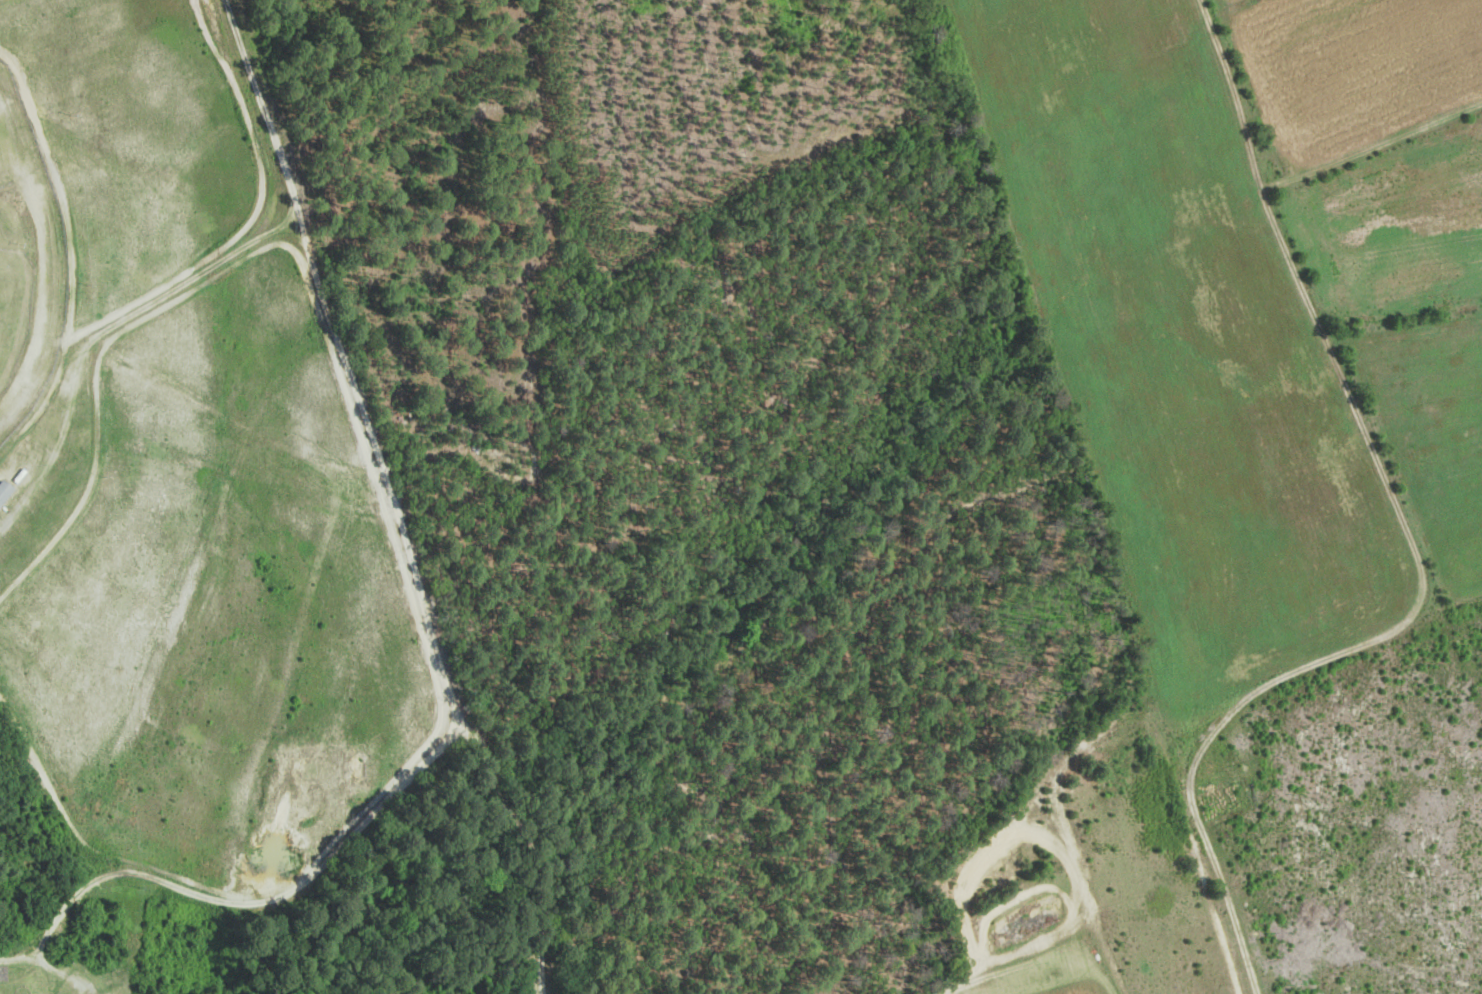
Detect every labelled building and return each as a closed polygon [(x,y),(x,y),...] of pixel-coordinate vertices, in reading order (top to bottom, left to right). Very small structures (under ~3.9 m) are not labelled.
[(11,487),(0,479),(0,502),(11,487)]
